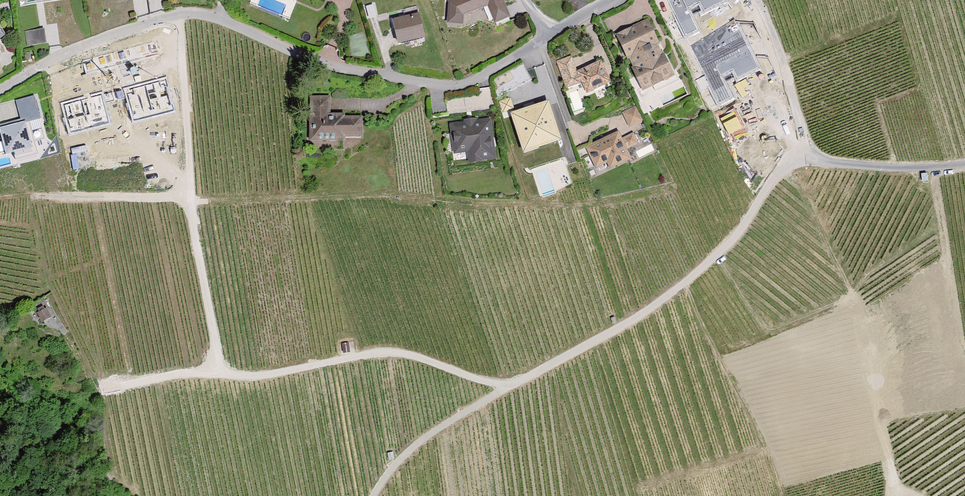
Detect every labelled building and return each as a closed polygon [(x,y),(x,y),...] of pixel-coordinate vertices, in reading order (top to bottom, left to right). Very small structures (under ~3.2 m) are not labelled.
[(452,24),(468,26),(469,15),(493,6),(501,26),(519,18),(512,0),(454,0),(452,24)] [(427,11),(395,19),(401,43),(433,36),(427,11)] [(10,36),(0,17),(0,41),(10,36)] [(654,17),(620,33),(648,93),(682,77),(654,17)] [(25,30),(26,44),(46,43),(45,28),(25,30)] [(574,54),(558,59),(569,87),(585,81),(580,69),(574,54)] [(606,58),(580,69),(591,94),(618,82),(606,58)] [(498,93),(531,81),(525,65),(492,76),(498,93)] [(331,95),(315,96),(316,139),(369,138),(369,113),(332,114),(331,95)] [(0,124),(0,134),(5,154),(32,147),(26,122),(40,118),(35,96),(16,101),(20,119),(0,124)] [(548,100),(511,112),(524,152),(561,140),(548,100)] [(622,111),(630,127),(643,120),(635,105),(622,111)] [(497,115),(452,122),(457,154),(473,152),(475,162),(504,157),(497,115)] [(626,127),(587,144),(600,173),(639,156),(626,127)] [(47,307),(37,312),(42,322),(51,317),(47,307)]
